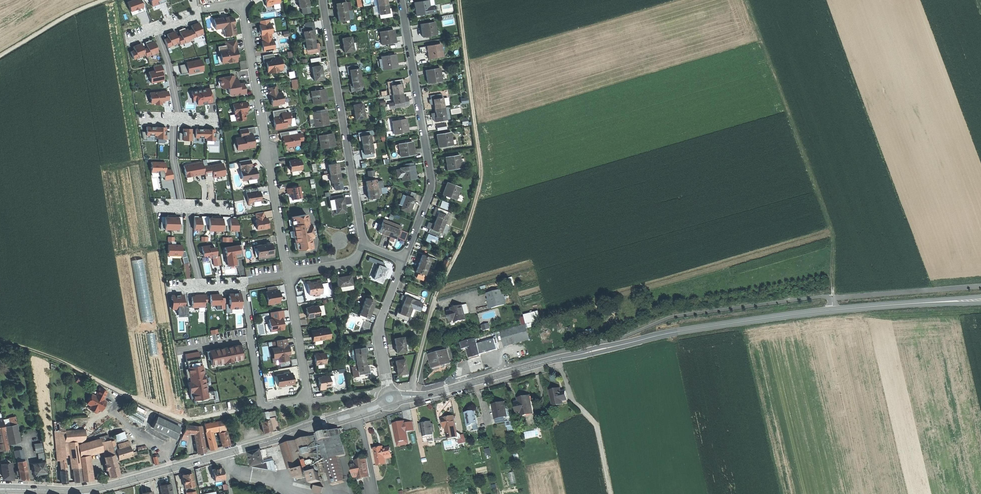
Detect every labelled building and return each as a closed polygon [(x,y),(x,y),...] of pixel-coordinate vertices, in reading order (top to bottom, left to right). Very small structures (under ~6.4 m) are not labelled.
[(144,11),(140,0),(133,0),(127,2),(132,16),(144,11)] [(416,15),(422,14),(430,13),(429,6),(429,2),(428,0),(427,0),(414,2),(415,10),(416,15)] [(337,9),(338,13),(347,12),(346,4),(346,3),(339,4),(336,4),(337,9)] [(388,9),(387,5),(378,7),(379,15),(389,14),(388,9)] [(157,17),(151,19),(151,21),(164,18),(162,9),(156,10),(157,17)] [(347,12),(338,13),(339,18),(339,22),(348,21),(347,12)] [(224,29),(225,37),(236,35),(235,26),(233,18),(231,16),(214,19),(215,29),(222,28),(224,29)] [(269,19),(260,21),(260,25),(261,29),(260,30),(261,34),(261,35),(263,41),(263,45),(262,46),(263,51),(274,49),(273,40),(272,40),(271,33),(272,33),(271,23),(270,23),(269,19)] [(315,30),(314,22),(305,24),(306,26),(306,28),(303,28),(300,29),(301,33),(304,33),(304,32),(315,30)] [(434,22),(420,24),(421,31),(422,37),(437,34),(434,22)] [(188,31),(191,38),(203,34),(199,23),(191,26),(192,29),(188,31)] [(184,28),(179,30),(181,35),(177,37),(179,43),(179,44),(192,40),(191,38),(188,31),(188,29),(185,30),(184,28)] [(305,41),(314,40),(314,37),(314,35),(318,34),(317,30),(315,30),(304,32),(304,33),(305,41)] [(164,39),(167,47),(179,43),(177,37),(175,31),(167,34),(168,38),(164,39)] [(380,33),(382,46),(396,43),(395,38),(394,31),(380,33)] [(354,52),(352,44),(351,38),(342,39),(343,47),(345,53),(354,52)] [(147,48),(143,49),(145,55),(146,57),(158,52),(154,41),(151,42),(151,40),(145,42),(147,48)] [(236,40),(225,41),(225,45),(217,46),(218,53),(220,52),(221,56),(224,58),(225,63),(228,62),(232,61),(233,62),(237,61),(236,56),(237,56),(237,53),(235,53),(235,49),(236,48),(237,48),(236,40)] [(315,42),(314,40),(305,41),(307,50),(316,48),(315,44),(315,42)] [(440,43),(426,46),(427,53),(428,58),(442,56),(440,43)] [(143,49),(141,44),(133,47),(134,50),(130,52),(133,59),(145,55),(143,49)] [(274,58),(274,54),(263,56),(264,63),(266,62),(267,66),(267,72),(268,71),(268,73),(279,71),(279,70),(282,69),(282,65),(284,61),(281,58),(280,57),(274,58)] [(395,56),(381,58),(383,70),(397,68),(396,62),(395,56)] [(187,64),(188,72),(203,69),(201,60),(191,62),(192,63),(187,64)] [(148,72),(151,83),(163,80),(162,75),(161,76),(161,73),(162,72),(163,72),(161,64),(153,66),(154,71),(148,72)] [(181,74),(188,72),(187,64),(179,65),(181,74)] [(321,65),(312,66),(314,80),(323,79),(322,72),(321,65)] [(439,68),(425,71),(426,77),(427,82),(441,80),(439,68)] [(351,75),(351,80),(360,78),(359,70),(350,71),(351,75)] [(237,71),(230,72),(230,76),(219,78),(220,87),(223,88),(225,88),(228,87),(229,93),(229,94),(230,96),(244,94),(244,92),(245,92),(244,87),(244,84),(238,84),(238,79),(237,71)] [(360,78),(351,80),(352,84),(353,88),(362,87),(360,78)] [(392,95),(401,94),(401,92),(401,90),(400,85),(391,87),(392,95)] [(278,86),(268,88),(269,95),(270,95),(271,100),(272,106),(279,104),(285,103),(283,92),(279,93),(278,86)] [(217,103),(215,89),(210,89),(210,88),(191,92),(193,100),(197,99),(197,104),(203,103),(208,103),(209,104),(217,103)] [(321,89),(315,90),(311,91),(312,95),(312,99),(313,104),(327,101),(326,95),(325,88),(321,89)] [(168,91),(150,93),(151,103),(155,103),(156,104),(161,104),(161,102),(161,101),(164,101),(164,100),(168,100),(168,91)] [(402,97),(401,94),(392,95),(394,104),(403,103),(402,99),(402,97)] [(434,109),(443,107),(443,106),(442,98),(433,99),(434,104),(434,109)] [(235,114),(236,121),(246,119),(245,115),(247,112),(247,111),(246,109),(248,109),(247,102),(233,104),(234,114),(235,114)] [(364,114),(363,109),(363,104),(355,106),(353,106),(354,113),(355,120),(365,118),(364,114)] [(445,115),(443,107),(434,109),(435,111),(436,117),(445,115)] [(273,122),(275,129),(286,127),(285,124),(290,123),(289,119),(291,118),(290,112),(286,113),(285,109),(273,111),(274,119),(275,119),(275,122),(273,122)] [(325,111),(313,113),(312,113),(314,126),(328,124),(327,117),(326,111),(325,111)] [(391,122),(393,134),(408,132),(407,126),(406,119),(391,122)] [(146,135),(147,135),(157,136),(157,139),(166,139),(166,132),(166,127),(162,127),(153,127),(146,127),(146,132),(146,135)] [(247,128),(240,130),(241,138),(236,138),(237,144),(242,148),(242,149),(254,147),(253,141),(252,136),(247,137),(247,135),(248,135),(248,134),(248,132),(247,128)] [(183,133),(183,140),(191,141),(192,133),(192,129),(188,129),(183,129),(183,133)] [(206,140),(215,141),(215,133),(215,129),(213,129),(200,129),(197,129),(197,134),(195,134),(195,138),(206,138),(206,140)] [(281,138),(283,141),(282,137),(289,136),(288,132),(279,133),(281,138)] [(452,144),(451,138),(450,132),(436,134),(438,141),(439,147),(452,145),(452,144)] [(297,134),(289,136),(282,137),(283,141),(283,142),(283,144),(287,143),(288,147),(299,145),(299,141),(303,140),(302,133),(297,134)] [(319,135),(321,147),(334,145),(333,139),(332,133),(319,135)] [(362,144),(362,146),(371,145),(370,135),(361,137),(361,141),(362,144)] [(412,142),(398,144),(400,157),(415,154),(413,149),(412,142)] [(371,145),(362,146),(362,149),(363,155),(373,154),(371,145)] [(459,155),(445,157),(446,164),(447,170),(460,167),(459,155)] [(250,160),(239,162),(240,169),(242,168),(251,167),(250,160)] [(291,171),(297,170),(301,170),(300,160),(289,161),(289,165),(290,167),(290,171),(291,171)] [(151,162),(151,168),(155,168),(155,172),(159,172),(160,177),(164,177),(165,180),(173,178),(171,169),(165,171),(165,162),(151,162)] [(204,174),(202,162),(183,165),(185,177),(204,174)] [(329,174),(339,172),(338,168),(337,163),(328,164),(329,174)] [(223,164),(203,167),(205,176),(212,174),(213,177),(225,175),(223,164)] [(412,166),(405,167),(400,168),(400,169),(401,176),(402,180),(416,178),(415,172),(414,166),(412,166)] [(256,178),(257,178),(256,173),(256,168),(251,169),(251,167),(242,168),(242,171),(240,171),(242,181),(248,180),(256,178)] [(339,176),(339,172),(329,174),(330,179),(330,182),(332,181),(340,180),(339,176)] [(333,190),(341,188),(340,180),(332,181),(333,190)] [(366,187),(367,191),(376,190),(375,183),(375,182),(372,182),(365,183),(366,187)] [(459,187),(446,183),(444,189),(442,195),(455,199),(459,187)] [(287,189),(288,194),(290,194),(291,200),(301,198),(299,187),(287,189)] [(376,190),(367,191),(367,195),(368,200),(377,198),(376,194),(376,190)] [(246,194),(248,205),(253,204),(253,202),(261,200),(260,197),(259,192),(257,192),(246,194)] [(290,194),(288,194),(288,197),(289,204),(301,202),(301,198),(291,200),(290,194)] [(410,208),(412,203),(414,198),(405,195),(405,196),(401,206),(400,209),(408,213),(410,208)] [(344,204),(343,198),(334,199),(334,200),(335,208),(336,213),(345,212),(344,204)] [(438,213),(446,217),(448,213),(437,209),(435,213),(438,214),(438,213)] [(436,219),(434,224),(433,225),(431,230),(440,234),(440,233),(443,225),(446,217),(438,213),(438,214),(436,217),(436,219)] [(292,230),(293,237),(294,242),(295,242),(297,251),(311,248),(309,238),(312,237),(310,224),(308,225),(306,214),(291,217),(292,226),(291,226),(292,230)] [(164,224),(161,224),(160,229),(171,229),(171,215),(167,215),(167,217),(166,217),(165,217),(164,224)] [(182,230),(182,224),(178,224),(178,217),(177,217),(175,217),(175,215),(171,215),(171,229),(182,230)] [(204,230),(204,225),(201,225),(201,218),(199,218),(198,218),(198,216),(194,216),(194,230),(204,230)] [(210,218),(209,218),(208,225),(206,225),(205,230),(215,231),(215,216),(212,216),(212,218),(210,218)] [(219,217),(215,216),(215,231),(225,231),(225,225),(222,225),(222,218),(221,218),(219,218),(219,217)] [(231,219),(230,219),(230,226),(227,225),(227,231),(239,231),(236,217),(233,217),(233,219),(231,219)] [(264,218),(256,220),(255,220),(257,229),(268,228),(267,223),(267,218),(264,218)] [(386,235),(390,226),(382,223),(378,232),(382,233),(386,235)] [(402,227),(391,223),(390,226),(398,230),(395,237),(397,238),(402,227)] [(398,230),(390,226),(386,235),(390,237),(394,238),(395,239),(395,237),(398,230)] [(439,237),(440,234),(431,230),(429,229),(428,233),(439,237)] [(407,233),(402,231),(399,238),(404,240),(407,233)] [(437,238),(428,234),(426,241),(436,245),(438,240),(437,239),(437,238)] [(269,244),(267,244),(254,246),(256,257),(258,256),(259,259),(273,256),(272,249),(271,243),(269,244)] [(179,255),(181,255),(181,251),(182,245),(168,245),(168,253),(173,253),(173,255),(179,255)] [(211,258),(213,257),(217,257),(215,247),(211,248),(210,245),(202,247),(203,256),(209,255),(209,258),(211,258)] [(241,245),(224,247),(226,256),(228,266),(233,265),(236,264),(235,259),(243,257),(241,245)] [(419,263),(427,266),(430,260),(430,258),(422,255),(420,259),(419,263)] [(217,257),(213,257),(214,266),(221,265),(219,256),(217,257)] [(243,258),(243,257),(235,259),(236,264),(233,265),(228,266),(226,256),(228,267),(237,265),(238,265),(237,259),(243,258)] [(143,321),(153,320),(143,258),(133,260),(143,321)] [(435,262),(430,260),(427,266),(433,269),(435,262)] [(424,275),(427,266),(419,263),(417,268),(415,272),(419,273),(424,275)] [(387,269),(378,265),(373,279),(382,282),(384,276),(387,269)] [(338,286),(352,284),(350,274),(344,275),(336,277),(338,286)] [(310,284),(306,284),(308,295),(314,294),(314,297),(319,296),(318,294),(322,293),(320,284),(316,285),(316,283),(310,284)] [(274,286),(266,287),(267,291),(265,292),(266,300),(268,302),(268,304),(279,302),(278,298),(280,298),(279,294),(278,290),(275,290),(274,286)] [(507,304),(502,289),(489,293),(493,308),(507,304)] [(403,296),(405,297),(414,300),(416,296),(405,292),(403,296)] [(229,309),(230,309),(231,309),(241,308),(240,293),(235,293),(230,294),(230,296),(229,296),(229,304),(229,309)] [(221,305),(221,298),(221,296),(220,296),(220,294),(218,294),(210,295),(211,305),(217,305),(221,305)] [(177,306),(184,306),(183,296),(179,296),(179,295),(177,295),(176,295),(176,296),(171,296),(171,300),(173,300),(173,308),(178,308),(177,306)] [(204,302),(207,302),(206,295),(199,295),(199,296),(197,296),(191,297),(192,307),(204,307),(204,302)] [(403,302),(402,305),(411,309),(414,300),(405,297),(403,302)] [(221,305),(217,305),(217,309),(226,309),(225,304),(225,298),(221,298),(221,305)] [(362,306),(370,310),(371,306),(373,302),(365,298),(362,306)] [(415,310),(419,312),(422,303),(418,301),(414,300),(411,309),(415,310)] [(411,309),(402,305),(401,308),(400,310),(399,313),(408,316),(411,309)] [(465,315),(462,305),(450,308),(451,311),(446,312),(448,317),(449,322),(453,320),(454,322),(466,319),(465,315)] [(177,306),(178,308),(178,311),(184,311),(184,317),(188,316),(188,306),(184,306),(177,306)] [(368,314),(370,310),(362,306),(358,315),(367,318),(368,314)] [(316,307),(305,309),(306,313),(306,318),(318,316),(316,307)] [(274,318),(271,319),(268,319),(268,324),(269,329),(276,328),(276,330),(283,329),(282,322),(282,319),(281,317),(282,317),(281,310),(272,312),(274,318)] [(524,316),(526,324),(535,322),(541,320),(538,311),(524,315),(524,316)] [(406,320),(408,316),(399,313),(397,312),(395,316),(406,320)] [(277,333),(276,330),(276,328),(269,329),(268,324),(265,325),(266,335),(277,333)] [(501,331),(505,347),(530,340),(527,328),(526,324),(522,325),(501,331)] [(313,341),(321,340),(329,339),(327,329),(311,332),(312,337),(313,341)] [(150,354),(157,354),(155,332),(148,333),(150,354)] [(404,345),(403,337),(393,338),(395,346),(396,352),(405,351),(404,345)] [(470,357),(481,354),(478,344),(476,338),(463,341),(465,349),(468,348),(470,357)] [(285,339),(276,340),(277,348),(272,348),(273,354),(272,354),(272,357),(273,357),(277,356),(278,361),(281,361),(288,360),(287,352),(288,352),(288,349),(288,346),(286,346),(285,339)] [(478,344),(481,354),(489,352),(498,350),(495,339),(493,339),(488,341),(482,342),(478,344)] [(219,349),(209,351),(210,357),(211,365),(224,362),(225,365),(234,363),(233,361),(245,358),(244,351),(241,351),(240,345),(235,346),(235,347),(227,348),(227,349),(223,349),(220,350),(219,349)] [(199,351),(185,354),(188,369),(189,377),(190,382),(188,382),(189,392),(192,392),(194,403),(208,401),(208,400),(214,399),(213,391),(206,392),(205,382),(207,382),(206,377),(206,373),(203,374),(200,358),(199,351)] [(448,351),(430,356),(432,362),(434,368),(451,363),(448,351)] [(356,364),(366,363),(365,356),(364,352),(355,354),(356,360),(356,364)] [(325,353),(314,355),(314,360),(315,365),(326,363),(325,353)] [(406,373),(404,359),(395,360),(396,367),(397,374),(406,373)] [(366,366),(366,363),(356,364),(357,366),(358,372),(367,370),(366,366)] [(369,370),(367,370),(358,372),(357,366),(351,367),(353,377),(358,376),(370,374),(369,370)] [(290,372),(276,375),(278,386),(288,384),(292,384),(291,378),(290,372)] [(278,386),(276,375),(272,375),(275,388),(289,386),(288,384),(278,386)] [(325,386),(331,385),(329,376),(318,377),(319,384),(320,390),(325,389),(325,386)] [(87,404),(91,405),(98,409),(101,410),(104,406),(106,401),(103,399),(107,392),(100,388),(96,396),(92,394),(87,404)] [(563,404),(563,401),(561,393),(560,389),(555,391),(551,392),(554,406),(563,404)] [(531,415),(528,398),(522,399),(516,400),(517,403),(514,403),(516,415),(519,414),(519,417),(531,415)] [(495,419),(504,417),(507,416),(506,410),(504,403),(499,404),(495,405),(496,407),(492,408),(495,419)] [(268,417),(277,415),(276,409),(266,411),(268,417)] [(510,409),(506,410),(507,416),(504,417),(505,422),(506,421),(507,427),(513,426),(510,409)] [(268,419),(268,417),(266,411),(259,412),(261,421),(268,419)] [(464,414),(467,427),(478,425),(475,412),(469,413),(464,414)] [(157,416),(180,427),(181,424),(158,414),(157,416)] [(8,418),(10,426),(16,424),(15,416),(8,418)] [(174,438),(180,427),(157,416),(152,427),(174,438)] [(447,431),(456,429),(454,416),(447,417),(441,418),(442,423),(445,423),(446,427),(447,431)] [(8,449),(2,419),(0,420),(0,451),(8,449)] [(217,421),(218,428),(219,432),(225,430),(225,427),(223,419),(217,421)] [(261,421),(263,431),(267,430),(271,430),(268,419),(261,421)] [(203,424),(205,431),(211,429),(218,428),(217,421),(203,424)] [(411,422),(404,424),(406,433),(413,431),(411,422)] [(404,424),(404,423),(399,424),(399,423),(392,424),(396,443),(397,443),(407,441),(406,433),(404,424)] [(432,434),(431,425),(430,423),(425,424),(420,425),(422,433),(423,438),(426,437),(433,436),(432,434)] [(16,424),(10,426),(4,427),(6,434),(6,435),(8,445),(19,442),(17,432),(18,432),(16,424)] [(478,425),(467,427),(468,434),(479,432),(478,425)] [(194,435),(197,454),(201,453),(205,452),(201,427),(185,426),(185,429),(183,434),(188,434),(194,435)] [(85,438),(85,429),(65,431),(64,442),(77,441),(77,442),(81,441),(85,438)] [(205,431),(209,450),(216,447),(211,429),(205,431)] [(458,437),(456,429),(447,431),(448,439),(458,437)] [(218,432),(222,446),(226,444),(230,443),(225,430),(219,432),(218,432)] [(336,430),(316,436),(322,456),(323,460),(336,457),(343,455),(338,435),(336,430)] [(64,442),(65,431),(59,432),(54,432),(55,443),(59,443),(64,443),(64,442)] [(124,432),(114,435),(116,441),(126,438),(124,432)] [(316,436),(309,438),(315,458),(322,456),(316,436)] [(303,462),(315,458),(309,438),(296,441),(299,450),(303,462)] [(86,455),(102,451),(100,442),(99,439),(78,445),(80,457),(86,455)] [(115,476),(119,475),(112,447),(110,441),(110,440),(109,440),(100,442),(102,451),(109,477),(115,476)] [(78,454),(77,442),(77,441),(64,442),(64,443),(64,446),(65,460),(73,459),(72,454),(78,454)] [(296,441),(280,446),(288,470),(303,465),(298,450),(299,450),(296,441)] [(35,452),(43,451),(42,443),(34,444),(35,452)] [(133,455),(130,445),(119,449),(115,450),(118,459),(133,455)] [(379,452),(379,449),(374,450),(376,462),(377,462),(378,467),(386,465),(385,458),(391,457),(390,449),(384,451),(379,452)] [(17,462),(24,460),(22,450),(15,451),(17,462)] [(253,453),(248,454),(252,468),(261,465),(264,465),(260,451),(253,453)] [(80,457),(83,481),(90,480),(86,455),(80,457)] [(336,457),(323,460),(330,486),(343,482),(336,457)] [(351,465),(353,479),(358,478),(358,480),(362,479),(362,476),(368,475),(365,458),(359,459),(354,460),(355,464),(351,465)] [(24,480),(28,480),(24,460),(17,462),(18,470),(19,475),(20,479),(24,480)] [(45,473),(43,462),(32,465),(34,475),(40,474),(45,473)] [(267,464),(270,472),(277,473),(274,462),(267,464)] [(7,478),(11,478),(9,463),(1,464),(3,478),(7,478)] [(261,465),(263,471),(270,472),(267,464),(264,465),(261,465)] [(78,482),(82,481),(80,468),(74,469),(73,469),(74,482),(78,482)] [(224,479),(222,468),(217,469),(212,470),(214,481),(224,479)] [(296,481),(305,478),(302,468),(293,471),(296,481)] [(318,471),(310,473),(313,484),(321,482),(318,471)] [(185,487),(194,485),(191,473),(187,474),(182,475),(185,487)] [(171,484),(165,485),(160,486),(161,493),(173,493),(171,484)]
